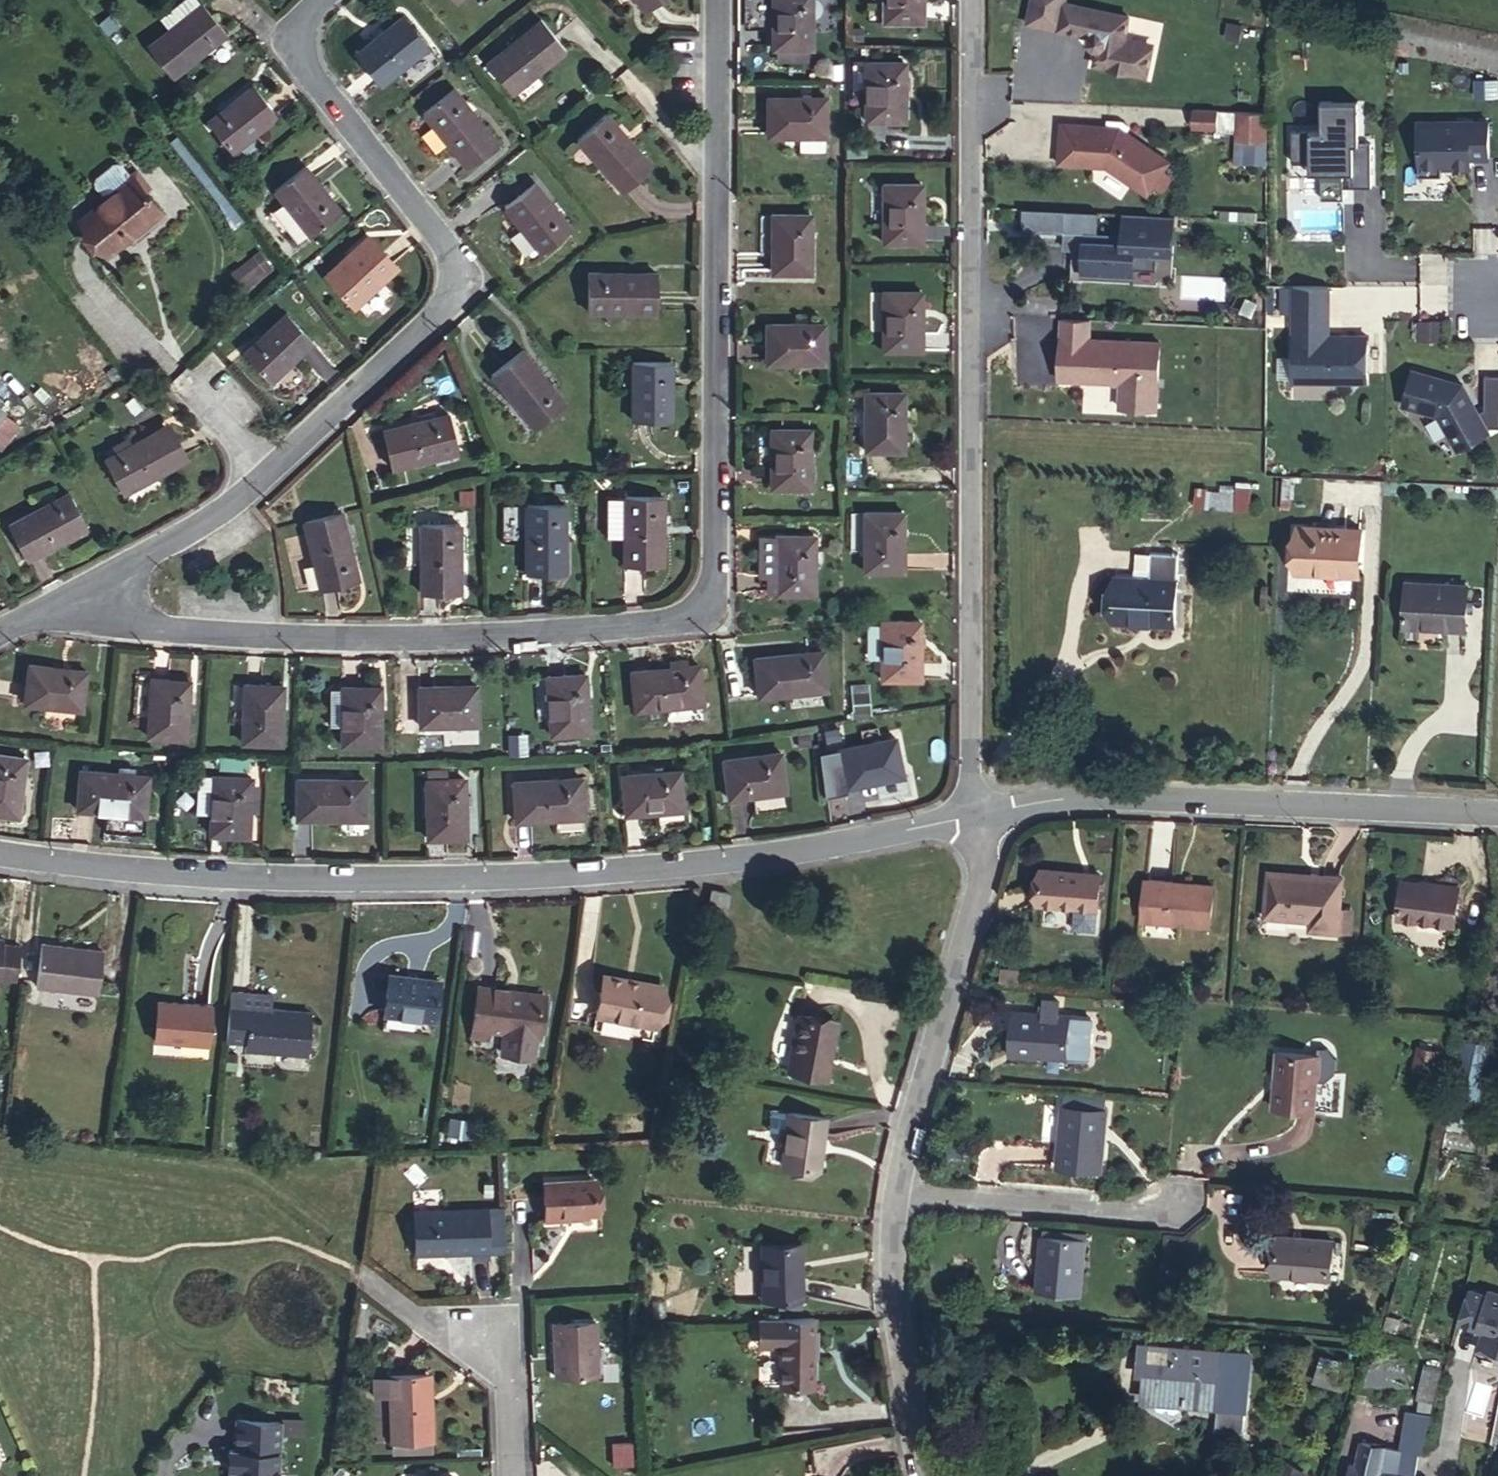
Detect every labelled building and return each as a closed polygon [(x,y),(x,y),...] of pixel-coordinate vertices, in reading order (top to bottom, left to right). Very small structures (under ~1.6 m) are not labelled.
[(168,29),(200,4),(197,0),(181,0),(159,17),(168,29)] [(644,11),(658,0),(636,0),(644,11)] [(772,48),(811,48),(811,0),(772,0),(772,48)] [(922,21),(922,0),(882,0),(882,21),(922,21)] [(1031,23),(1093,35),(1092,42),(1095,48),(1099,48),(1095,63),(1147,74),(1153,47),(1126,41),(1131,16),(1068,3),(1068,0),(1036,0),(1031,23)] [(200,4),(168,29),(146,46),(171,77),(226,34),(202,3),(200,4)] [(401,17),(356,53),(380,83),(425,47),(401,17)] [(540,19),(486,62),(511,93),(565,50),(540,19)] [(904,62),(864,61),(864,121),(904,121),(904,62)] [(253,85),(207,121),(231,152),(277,116),(253,85)] [(496,143),(453,89),(423,113),(465,167),(496,143)] [(767,97),(767,136),(825,136),(825,97),(767,97)] [(1292,130),(1292,160),(1310,160),(1310,172),(1322,172),(1322,197),(1345,197),(1344,186),(1372,186),(1372,142),(1359,143),(1359,100),(1321,100),(1322,129),(1292,130)] [(1234,132),(1234,111),(1193,111),(1193,132),(1234,132)] [(1236,111),(1234,165),(1267,167),(1269,112),(1236,111)] [(651,165),(605,113),(576,139),(622,191),(651,165)] [(1121,127),(1062,122),(1059,162),(1107,166),(1149,193),(1171,160),(1121,127)] [(1490,122),(1420,122),(1419,176),(1442,176),(1442,166),(1453,165),(1453,168),(1471,168),(1472,159),(1489,159),(1490,122)] [(107,253),(159,212),(131,178),(121,165),(116,163),(111,164),(95,177),(93,182),(94,187),(107,203),(83,223),(107,253)] [(273,190),(309,236),(340,211),(304,166),(273,190)] [(571,228),(534,183),(503,207),(540,253),(571,228)] [(921,242),(921,184),(882,184),(882,242),(921,242)] [(1063,210),(1023,208),(1022,229),(1062,231),(1063,210)] [(1119,234),(1081,232),(1080,249),(1079,276),(1129,278),(1130,266),(1153,267),(1154,246),(1167,246),(1169,215),(1120,213),(1119,234)] [(771,214),(771,273),(810,273),(810,214),(771,214)] [(1081,232),(1062,231),(1061,248),(1080,249),(1081,232)] [(368,236),(325,276),(352,305),(395,265),(368,236)] [(260,271),(240,287),(243,290),(267,271),(254,255),(250,258),(260,271)] [(260,271),(250,258),(228,275),(238,288),(240,287),(260,271)] [(656,273),(587,272),(587,311),(655,312),(656,273)] [(1368,335),(1330,336),(1329,286),(1295,286),(1294,381),(1367,381),(1368,335)] [(921,350),(921,292),(882,292),(881,350),(921,350)] [(285,313),(243,353),(269,381),(312,342),(285,313)] [(1090,338),(1091,318),(1063,317),(1059,378),(1121,381),(1120,406),(1157,409),(1161,342),(1090,338)] [(1443,321),(1419,321),(1420,340),(1443,340),(1443,321)] [(766,323),(765,363),(824,363),(824,324),(766,323)] [(564,404),(522,350),(491,375),(534,428),(564,404)] [(631,420),(670,420),(671,362),(631,362),(631,420)] [(1447,386),(1448,380),(1413,370),(1403,406),(1438,415),(1453,440),(1485,422),(1463,384),(1455,388),(1447,386)] [(1463,384),(1448,380),(1447,386),(1455,388),(1463,384)] [(1082,388),(1083,413),(1102,412),(1102,388),(1082,388)] [(903,450),(903,393),(864,392),(864,450),(903,450)] [(3,411),(0,414),(0,448),(1,448),(20,425),(3,411)] [(390,468),(457,452),(448,414),(381,430),(390,468)] [(164,426),(103,458),(122,493),(183,461),(164,426)] [(770,429),(770,487),(809,488),(809,430),(770,429)] [(1235,494),(1195,490),(1194,507),(1234,510),(1235,494)] [(69,492),(7,525),(26,560),(87,527),(69,492)] [(624,496),(623,565),(662,565),(663,496),(624,496)] [(565,505),(526,504),(525,573),(564,573),(565,505)] [(357,579),(341,511),(303,521),(319,589),(357,579)] [(902,570),(903,513),(863,512),(863,570),(902,570)] [(421,524),(420,593),(459,593),(460,524),(421,524)] [(1358,575),(1361,529),(1298,526),(1296,572),(1358,575)] [(814,536),(775,536),(774,594),(813,594),(814,536)] [(1112,622),(1174,625),(1177,580),(1178,554),(1150,552),(1150,578),(1114,576),(1112,622)] [(1465,629),(1468,585),(1406,582),(1403,626),(1465,629)] [(919,621),(880,620),(880,678),(919,679),(919,621)] [(822,651),(753,658),(757,697),(826,690),(822,651)] [(28,664),(23,703),(81,710),(86,671),(28,664)] [(698,664),(630,671),(634,710),(702,703),(698,664)] [(549,720),(550,735),(589,732),(584,674),(546,677),(534,677),(537,720),(549,720)] [(150,678),(146,736),(185,739),(189,681),(150,678)] [(243,684),(241,743),(281,744),(282,685),(243,684)] [(418,686),(418,688),(418,726),(477,725),(476,685),(418,686)] [(341,724),(341,745),(380,745),(380,686),(341,686),(341,688),(330,688),(330,724),(341,724)] [(418,726),(418,688),(399,689),(400,732),(419,731),(418,726)] [(894,737),(837,749),(845,787),(902,775),(894,737)] [(780,752),(722,760),(727,798),(752,795),(755,812),(787,808),(780,752)] [(17,816),(25,759),(0,755),(0,813),(17,816)] [(624,814),(682,809),(679,770),(621,775),(624,814)] [(79,771),(76,809),(145,814),(147,776),(79,771)] [(197,812),(210,813),(212,775),(199,775),(197,812)] [(212,775),(210,813),(209,834),(248,836),(251,777),(212,775)] [(466,837),(464,778),(425,779),(426,838),(466,837)] [(515,821),(583,817),(581,778),(512,782),(515,821)] [(296,818),(364,819),(365,780),(296,779),(296,818)] [(850,811),(867,809),(865,792),(849,794),(850,811)] [(1100,874),(1041,868),(1038,904),(1098,909),(1100,874)] [(1265,917),(1310,920),(1310,929),(1337,931),(1339,910),(1342,877),(1269,872),(1265,917)] [(1214,885),(1145,879),(1142,920),(1211,926),(1214,885)] [(1459,886),(1441,883),(1441,887),(1402,882),(1397,917),(1454,925),(1459,886)] [(728,893),(711,890),(708,908),(725,910),(728,893)] [(1350,910),(1339,910),(1337,931),(1348,932),(1350,910)] [(16,981),(21,946),(3,944),(4,939),(0,938),(0,979),(16,981)] [(103,952),(41,944),(36,984),(98,992),(103,952)] [(440,981),(388,975),(383,1013),(435,1020),(440,981)] [(655,1025),(662,986),(603,975),(596,1014),(655,1025)] [(470,1037),(488,1040),(489,1030),(502,1031),(536,1036),(542,995),(477,986),(470,1037)] [(230,991),(229,1005),(270,1009),(272,994),(230,991)] [(154,1040),(208,1045),(212,1005),(158,1000),(154,1040)] [(229,1005),(225,1040),(245,1042),(244,1048),(306,1054),(310,1013),(270,1009),(229,1005)] [(1008,1053),(1068,1058),(1071,1016),(1011,1011),(1008,1053)] [(825,1078),(836,1022),(797,1015),(787,1071),(825,1078)] [(536,1036),(502,1031),(499,1050),(503,1054),(529,1058),(533,1054),(536,1036)] [(1466,1039),(1451,1113),(1476,1118),(1491,1044),(1466,1039)] [(1436,1051),(1418,1047),(1414,1066),(1432,1070),(1436,1051)] [(1278,1051),(1273,1106),(1315,1110),(1319,1055),(1278,1051)] [(1105,1099),(1065,1096),(1064,1107),(1104,1110),(1105,1099)] [(1101,1170),(1107,1110),(1104,1110),(1064,1107),(1062,1107),(1057,1166),(1101,1170)] [(787,1113),(781,1164),(819,1168),(825,1117),(787,1113)] [(448,1139),(472,1140),(473,1122),(449,1120),(448,1139)] [(561,1220),(560,1215),(595,1214),(594,1180),(543,1182),(544,1221),(561,1220)] [(415,1254),(472,1252),(472,1258),(488,1258),(486,1209),(414,1211),(415,1254)] [(1085,1239),(1041,1235),(1037,1290),(1081,1294),(1085,1239)] [(1333,1240),(1277,1235),(1273,1274),(1330,1280),(1333,1240)] [(761,1244),(762,1299),(801,1299),(800,1243),(761,1244)] [(1489,1295),(1487,1300),(1469,1294),(1459,1327),(1482,1335),(1488,1337),(1481,1356),(1497,1361),(1497,1298),(1489,1295)] [(1399,1320),(1387,1316),(1383,1328),(1396,1331),(1399,1320)] [(813,1318),(758,1318),(759,1346),(780,1345),(779,1388),(812,1388),(813,1318)] [(555,1377),(597,1375),(595,1321),(553,1322),(555,1377)] [(1488,1337),(1482,1335),(1476,1354),(1481,1356),(1488,1337)] [(1252,1356),(1140,1346),(1138,1367),(1145,1368),(1143,1397),(1184,1400),(1183,1403),(1185,1404),(1186,1396),(1217,1399),(1214,1430),(1245,1433),(1252,1356)] [(1418,1398),(1419,1398),(1433,1401),(1441,1369),(1426,1365),(1418,1398)] [(1313,1381),(1343,1390),(1347,1375),(1318,1367),(1313,1381)] [(431,1402),(427,1402),(425,1373),(389,1375),(389,1377),(378,1378),(372,1383),(373,1396),(389,1396),(391,1442),(432,1440),(431,1402)] [(1409,1410),(1431,1413),(1433,1401),(1419,1398),(1418,1404),(1410,1403),(1409,1410)] [(1425,1437),(1431,1413),(1409,1410),(1407,1409),(1403,1433),(1425,1437)] [(229,1475),(281,1475),(283,1437),(304,1438),(305,1420),(232,1417),(229,1475)] [(1400,1450),(1419,1453),(1420,1453),(1425,1437),(1403,1433),(1400,1450)] [(1398,1475),(1404,1475),(1415,1475),(1418,1460),(1419,1453),(1400,1450),(1361,1442),(1356,1465),(1349,1464),(1347,1475),(1398,1475)] [(631,1444),(611,1446),(612,1467),(632,1466),(631,1444)] [(1308,1473),(1284,1462),(1277,1475),(1306,1475),(1308,1473)]
